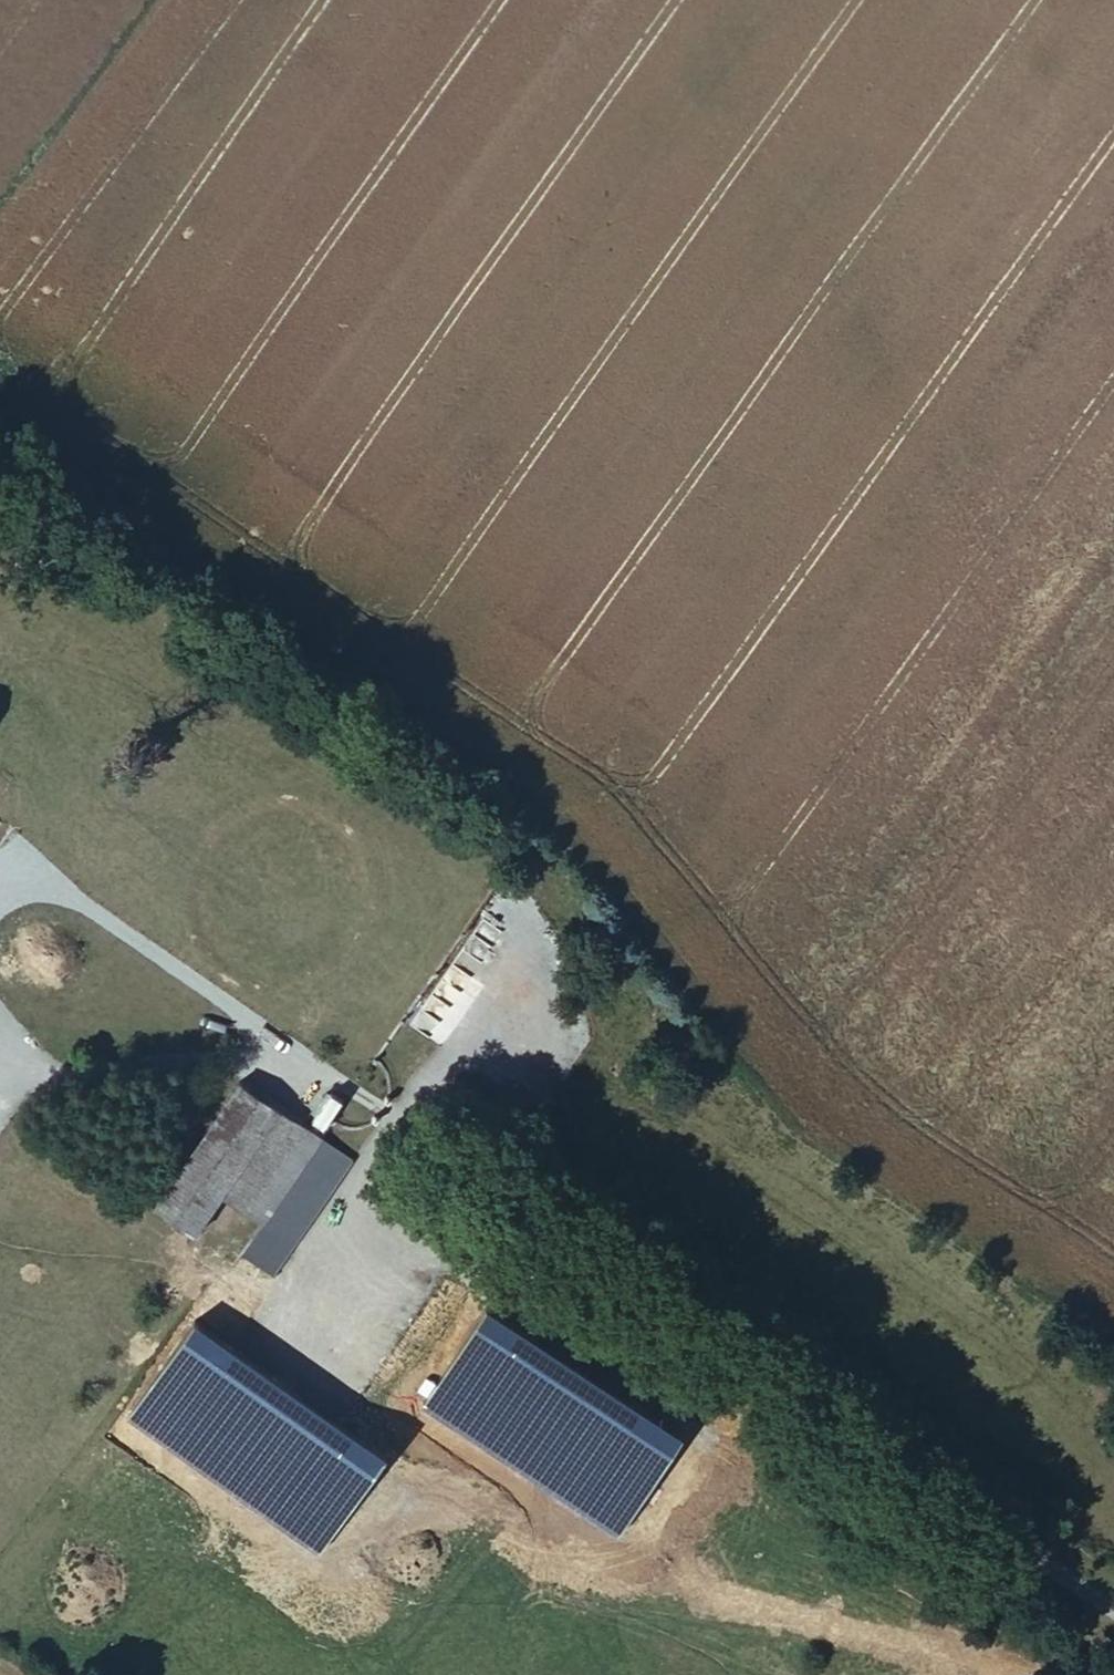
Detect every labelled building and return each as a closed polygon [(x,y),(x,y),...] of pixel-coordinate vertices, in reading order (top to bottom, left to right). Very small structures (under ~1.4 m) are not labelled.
[(284,1217),(334,1142),(249,1087),(187,1177),(248,1219),(260,1202),(284,1217)] [(367,1165),(334,1142),(284,1217),(256,1258),(291,1282),(367,1165)] [(248,1219),(187,1177),(167,1206),(228,1247),(248,1219)]
